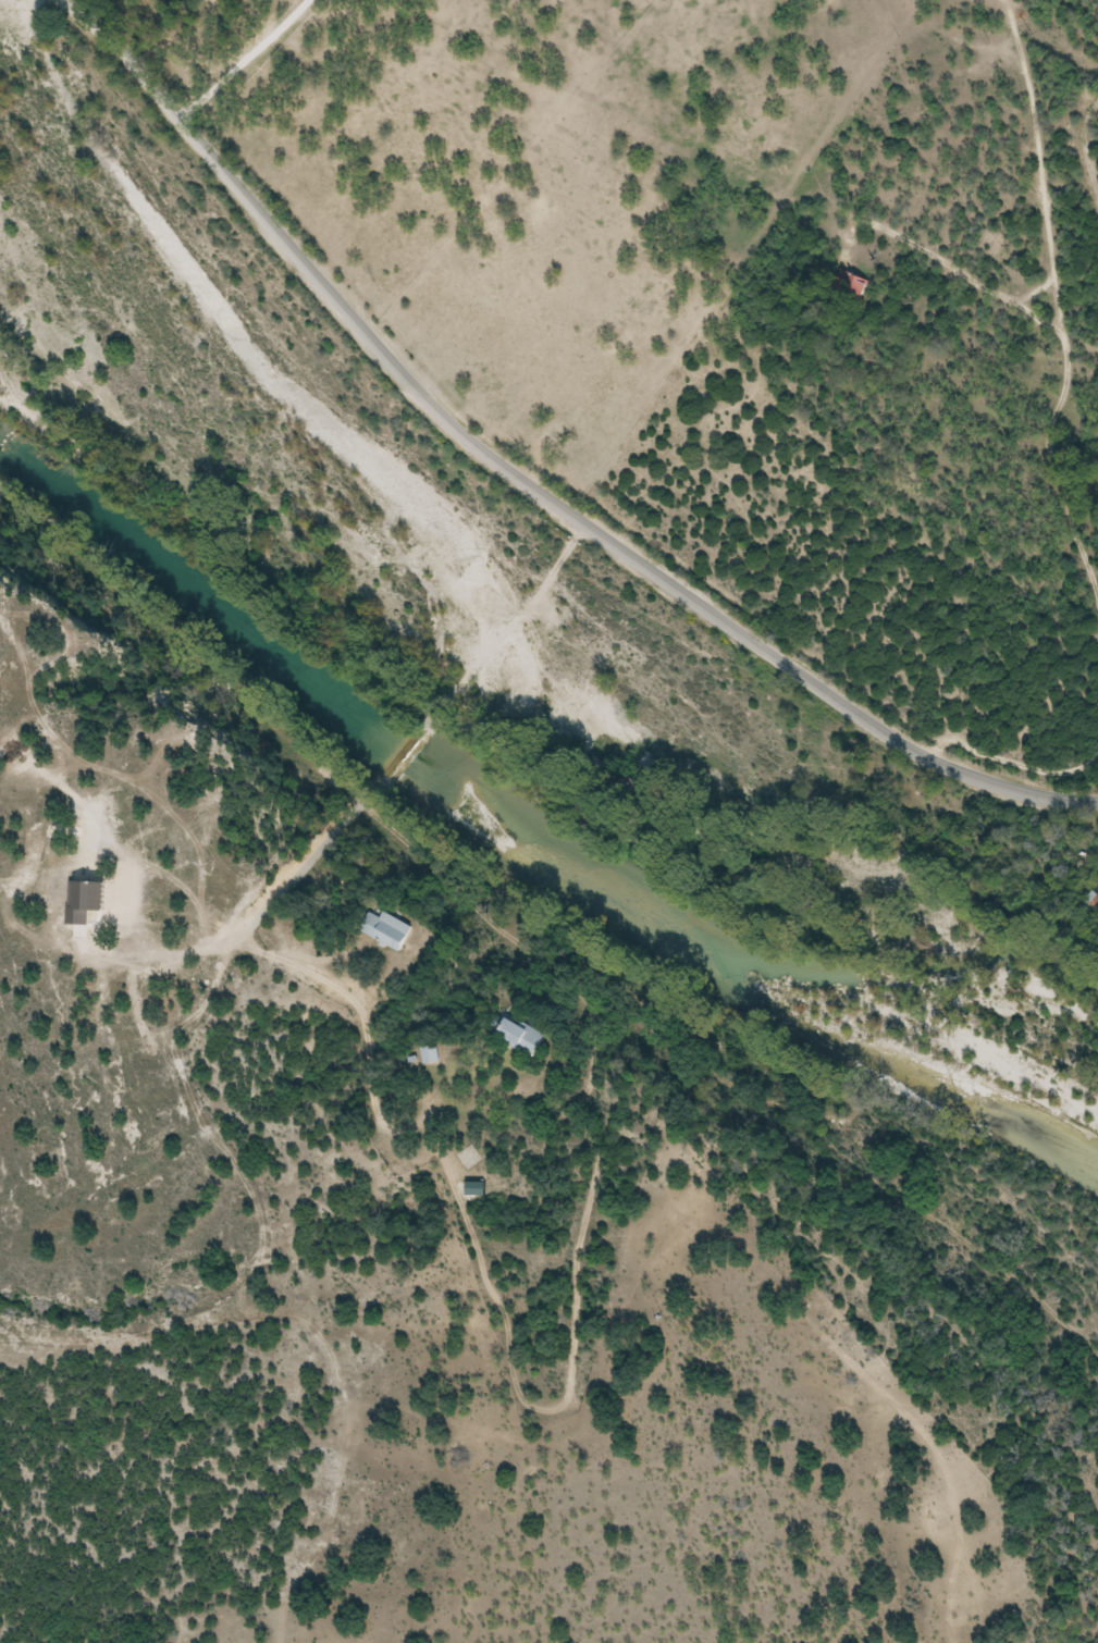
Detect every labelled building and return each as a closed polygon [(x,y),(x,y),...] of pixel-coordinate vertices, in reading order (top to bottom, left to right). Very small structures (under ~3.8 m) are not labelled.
[(407,952),(418,925),(381,910),(370,937),(407,952)] [(539,1058),(550,1035),(513,1018),(502,1041),(539,1058)] [(424,1043),(424,1064),(440,1064),(440,1043),(424,1043)]
